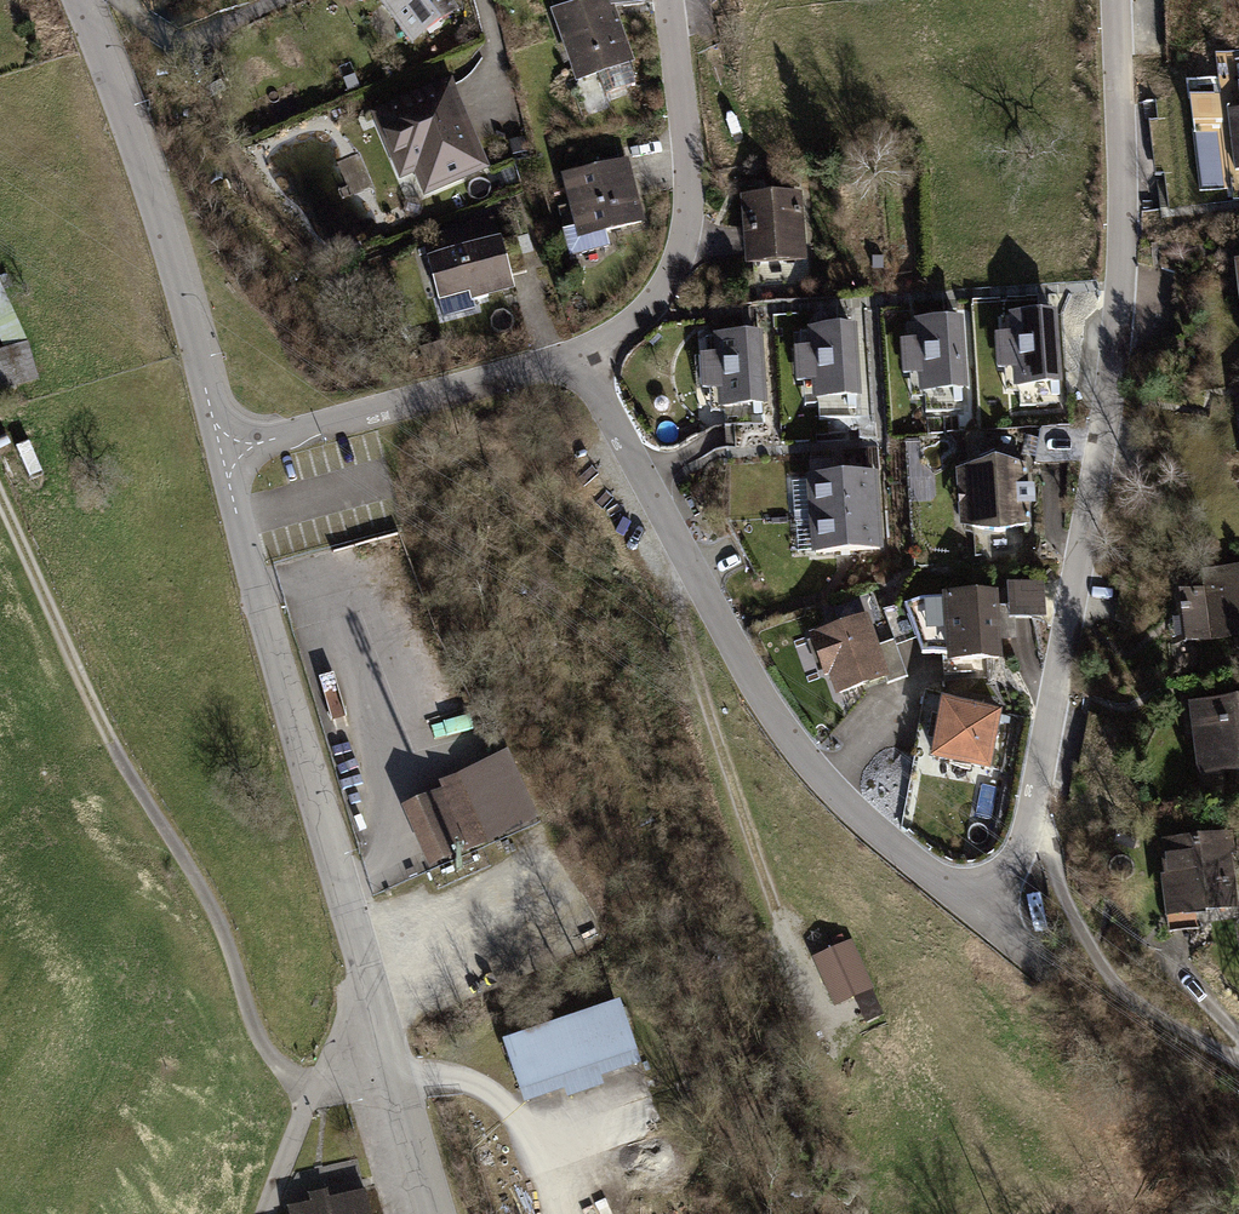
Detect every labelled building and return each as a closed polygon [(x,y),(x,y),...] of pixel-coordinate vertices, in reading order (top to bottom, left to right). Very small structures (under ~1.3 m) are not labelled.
[(449,0),(380,0),(415,49),(461,17),(449,0)] [(556,13),(579,79),(597,72),(605,95),(637,84),(608,0),(594,0),(556,13)] [(454,85),(378,116),(404,179),(419,173),(429,195),(489,170),(454,85)] [(1237,169),(1238,168),(1238,109),(1230,111),(1237,169)] [(628,165),(564,181),(577,231),(564,235),(570,259),(611,248),(607,232),(643,223),(628,165)] [(798,190),(743,194),(748,262),(803,258),(798,190)] [(520,239),(429,262),(442,313),(475,305),(474,299),(483,297),(480,286),(529,274),(520,239)] [(34,350),(3,283),(0,284),(0,340),(8,357),(34,350)] [(995,315),(999,386),(1055,383),(1050,312),(995,315)] [(901,321),(905,392),(960,389),(956,318),(901,321)] [(795,327),(799,398),(855,395),(850,324),(795,327)] [(700,333),(704,404),(759,400),(755,329),(700,333)] [(0,360),(0,400),(44,387),(34,350),(8,357),(0,360)] [(991,455),(952,470),(956,523),(996,530),(1022,523),(1022,465),(991,455)] [(803,477),(805,513),(875,510),(873,474),(803,477)] [(805,513),(807,549),(877,546),(875,510),(805,513)] [(1175,642),(1238,634),(1238,629),(1238,567),(1213,570),(1215,587),(1178,592),(1181,614),(1172,615),(1175,642)] [(918,596),(878,611),(890,640),(891,645),(913,637),(919,654),(943,653),(943,660),(996,656),(995,639),(1012,638),(1010,616),(1040,614),(1038,581),(1004,584),(1005,606),(993,607),(992,591),(918,596)] [(863,613),(805,632),(819,674),(828,671),(835,691),(881,676),(883,682),(902,676),(891,645),(890,640),(874,646),(863,613)] [(1199,773),(1238,769),(1238,697),(1191,702),(1199,773)] [(995,711),(939,700),(928,756),(984,767),(995,711)] [(452,789),(477,848),(537,822),(506,755),(454,776),(458,786),(452,789)] [(440,791),(434,793),(459,855),(477,848),(452,789),(458,786),(454,776),(437,783),(440,791)] [(459,855),(434,793),(403,806),(428,867),(459,855)] [(1172,876),(1176,907),(1195,904),(1205,903),(1206,910),(1236,906),(1227,834),(1162,842),(1166,874),(1166,877),(1172,876)] [(1172,876),(1166,877),(1166,874),(1161,875),(1168,932),(1198,928),(1195,904),(1176,907),(1172,876)] [(838,1000),(876,984),(855,937),(818,953),(838,1000)] [(835,1006),(847,1032),(887,1014),(875,988),(835,1006)] [(619,1003),(501,1042),(523,1107),(641,1068),(619,1003)] [(364,1191),(290,1208),(292,1213),(370,1213),(364,1191)]
